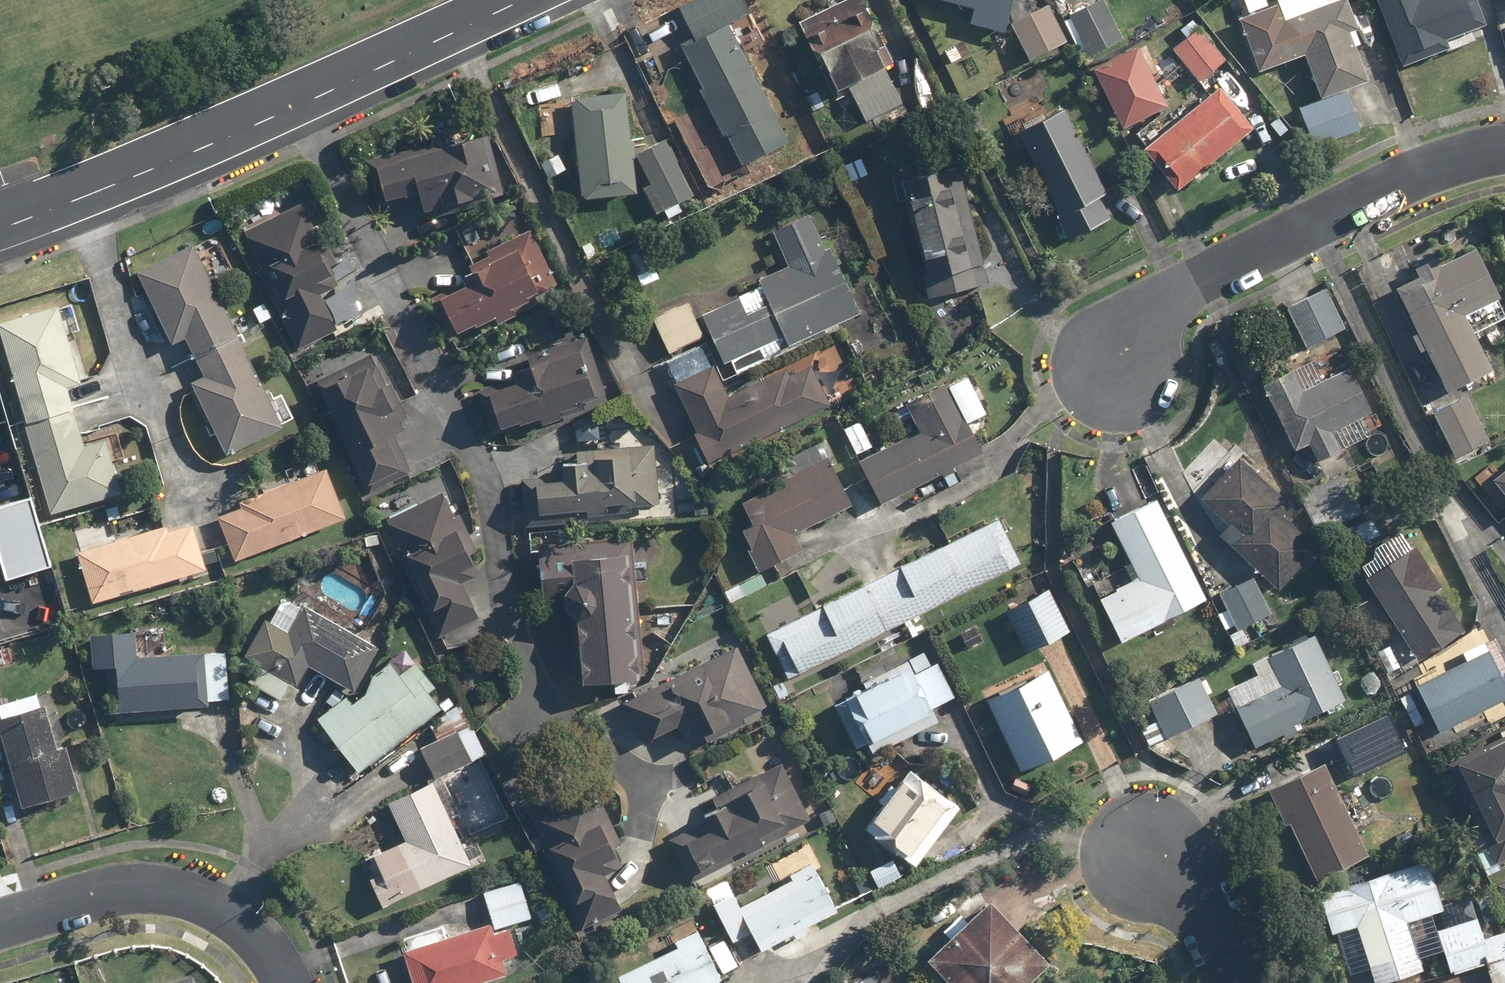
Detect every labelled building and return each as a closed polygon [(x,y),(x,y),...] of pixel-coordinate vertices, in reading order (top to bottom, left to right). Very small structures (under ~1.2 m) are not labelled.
[(679,40),(739,163),(787,139),(729,22),(749,12),(743,0),(709,0),(682,13),(692,33),(679,40)] [(891,61),(863,0),(843,0),(800,19),(831,87),(844,81),(862,120),(902,101),(885,64),(891,61)] [(974,5),(970,24),(1005,32),(1012,0),(949,0),(974,5)] [(1068,12),(1091,56),(1124,38),(1104,0),(1091,0),(1068,12)] [(1300,106),(1314,145),(1362,128),(1349,89),(1370,82),(1353,31),(1359,29),(1348,0),(1279,0),(1281,6),(1262,13),(1258,0),(1236,0),(1261,72),(1307,56),(1322,97),(1322,99),(1300,106)] [(1401,66),(1467,41),(1463,31),(1487,22),(1478,0),(1377,0),(1401,66)] [(1049,2),(1011,21),(1030,60),(1068,41),(1049,2)] [(1227,59),(1198,25),(1191,18),(1177,30),(1184,37),(1171,48),(1201,83),(1227,59)] [(1139,43),(1093,65),(1123,126),(1169,103),(1139,43)] [(1253,125),(1219,84),(1143,147),(1177,189),(1253,125)] [(606,135),(579,136),(582,195),(632,192),(626,95),(603,96),(606,135)] [(1036,99),(1001,117),(1019,151),(1025,148),(1058,212),(1055,214),(1068,239),(1112,216),(1101,195),(1109,192),(1063,105),(1044,115),(1036,99)] [(497,191),(483,134),(368,162),(379,206),(422,195),(427,216),(484,202),(482,194),(497,191)] [(664,139),(634,154),(661,208),(691,193),(664,139)] [(903,168),(890,171),(897,202),(910,199),(929,275),(923,276),(928,298),(989,283),(959,162),(905,176),(903,168)] [(300,202),(240,232),(298,348),(339,327),(324,296),(336,289),(329,274),(334,271),(326,255),(334,251),(320,224),(313,228),(300,202)] [(807,211),(772,228),(789,263),(758,278),(762,285),(701,315),(724,362),(760,345),(766,357),(862,310),(830,245),(825,247),(807,211)] [(466,282),(429,300),(449,341),(541,297),(534,282),(552,274),(533,233),(459,268),(466,282)] [(207,240),(138,271),(169,342),(184,335),(194,357),(239,337),(209,269),(218,265),(207,240)] [(1395,285),(1448,392),(1495,369),(1477,334),(1504,320),(1504,294),(1480,242),(1441,261),(1436,252),(1415,262),(1420,272),(1395,285)] [(645,247),(629,254),(643,285),(659,277),(645,247)] [(1327,287),(1286,307),(1307,349),(1348,329),(1327,287)] [(687,301),(654,316),(671,352),(703,337),(687,301)] [(0,322),(0,331),(51,513),(123,492),(114,459),(125,456),(119,435),(85,444),(68,386),(81,383),(68,334),(79,331),(70,302),(0,322)] [(535,363),(478,379),(492,430),(579,405),(578,401),(593,396),(584,364),(593,361),(586,336),(532,351),(535,363)] [(703,342),(665,360),(700,430),(693,433),(708,463),(830,403),(812,364),(788,376),(785,369),(729,396),(703,342)] [(206,373),(192,380),(225,452),(295,420),(282,393),(269,398),(243,343),(201,362),(206,373)] [(372,361),(319,386),(366,485),(402,468),(386,435),(403,426),(372,361)] [(1292,367),(1266,379),(1298,452),(1311,446),(1318,461),(1343,450),(1335,432),(1375,414),(1353,365),(1301,388),(1292,367)] [(916,432),(860,460),(882,503),(982,451),(967,421),(985,412),(968,378),(905,410),(916,432)] [(1469,389),(1427,411),(1454,461),(1496,439),(1469,389)] [(862,421),(845,428),(857,454),(874,447),(862,421)] [(851,504),(819,443),(771,467),(779,482),(728,507),(760,569),(803,547),(795,532),(851,504)] [(562,475),(523,478),(526,524),(644,514),(643,506),(661,504),(656,444),(606,448),(607,454),(561,458),(562,475)] [(1292,503),(1238,454),(1199,497),(1237,532),(1228,543),(1277,588),(1316,545),(1282,513),(1292,503)] [(1488,480),(1504,499),(1504,466),(1488,480)] [(345,516),(326,470),(215,515),(234,561),(345,516)] [(1343,470),(1298,490),(1316,530),(1361,509),(1343,470)] [(439,491),(383,517),(437,637),(478,618),(460,579),(476,571),(466,548),(478,542),(464,511),(451,517),(439,491)] [(0,502),(0,583),(48,569),(27,494),(0,502)] [(1208,597),(1155,499),(1110,524),(1137,573),(1101,593),(1127,641),(1208,597)] [(866,581),(888,626),(1022,561),(999,515),(866,581)] [(1383,532),(1375,517),(1345,532),(1353,548),(1383,532)] [(94,601),(208,569),(195,521),(164,530),(162,525),(113,539),(108,521),(74,530),(94,601)] [(1400,532),(1352,561),(1418,666),(1470,633),(1451,603),(1445,607),(1433,589),(1439,585),(1412,543),(1409,545),(1400,532)] [(630,540),(539,545),(541,599),(563,599),(563,600),(563,601),(564,602),(564,603),(564,604),(565,605),(565,606),(566,607),(566,608),(567,609),(567,610),(568,611),(568,612),(569,613),(570,614),(570,615),(571,616),(572,616),(573,617),(573,618),(574,618),(578,682),(638,678),(630,540)] [(1255,574),(1218,593),(1236,629),(1273,609),(1255,574)] [(888,626),(866,581),(764,631),(786,676),(888,626)] [(1049,586),(1006,606),(1027,652),(1071,632),(1049,586)] [(270,620),(265,617),(246,653),(258,659),(247,680),(280,698),(289,680),(298,685),(309,665),(355,689),(379,645),(284,594),(270,620)] [(136,630),(92,633),(93,669),(108,668),(110,709),(207,704),(207,699),(226,698),(224,652),(137,657),(136,630)] [(1347,700),(1312,632),(1264,657),(1277,683),(1232,706),(1255,749),(1347,700)] [(1487,648),(1420,684),(1447,733),(1504,702),(1504,657),(1497,642),(1487,648)] [(765,704),(737,647),(624,701),(644,742),(680,724),(688,741),(765,704)] [(957,697),(933,649),(849,691),(873,739),(957,697)] [(400,674),(391,662),(318,719),(358,771),(442,707),(430,692),(438,686),(417,660),(400,674)] [(1049,668),(986,698),(1020,771),(1083,741),(1049,668)] [(1196,675),(1148,703),(1170,740),(1218,712),(1196,675)] [(0,716),(0,732),(22,807),(80,790),(66,744),(58,746),(45,702),(0,716)] [(486,754),(464,709),(431,725),(437,739),(418,749),(433,780),(486,754)] [(1369,722),(1326,740),(1339,771),(1382,753),(1369,722)] [(1447,756),(1493,846),(1504,840),(1504,727),(1447,756)] [(1324,760),(1269,786),(1316,883),(1371,856),(1324,760)] [(810,824),(781,762),(699,801),(707,819),(668,838),(689,882),(810,824)] [(957,807),(908,770),(866,825),(915,862),(957,807)] [(406,840),(363,860),(383,904),(470,864),(450,821),(461,816),(444,778),(389,803),(406,840)] [(561,794),(528,809),(582,926),(621,908),(605,873),(619,866),(606,837),(618,831),(603,797),(569,813),(561,794)] [(726,880),(706,890),(732,941),(751,932),(760,949),(790,933),(793,939),(807,931),(806,928),(836,912),(802,846),(781,856),(793,879),(740,906),(726,880)] [(1319,892),(1331,935),(1357,928),(1372,982),(1378,982),(1422,971),(1408,920),(1422,917),(1427,934),(1440,931),(1452,975),(1488,965),(1493,982),(1504,982),(1504,931),(1483,937),(1479,920),(1488,917),(1482,896),(1444,906),(1431,861),(1319,892)] [(494,922),(404,950),(414,982),(475,982),(509,972),(504,957),(519,953),(509,924),(531,917),(519,879),(484,890),(494,922)] [(989,899),(925,958),(948,982),(1026,982),(1049,962),(989,899)] [(697,929),(667,943),(670,950),(616,975),(620,982),(709,982),(719,978),(697,929)] [(896,963),(855,982),(906,982),(896,963)] [(160,982),(195,982),(193,974),(160,982)]
